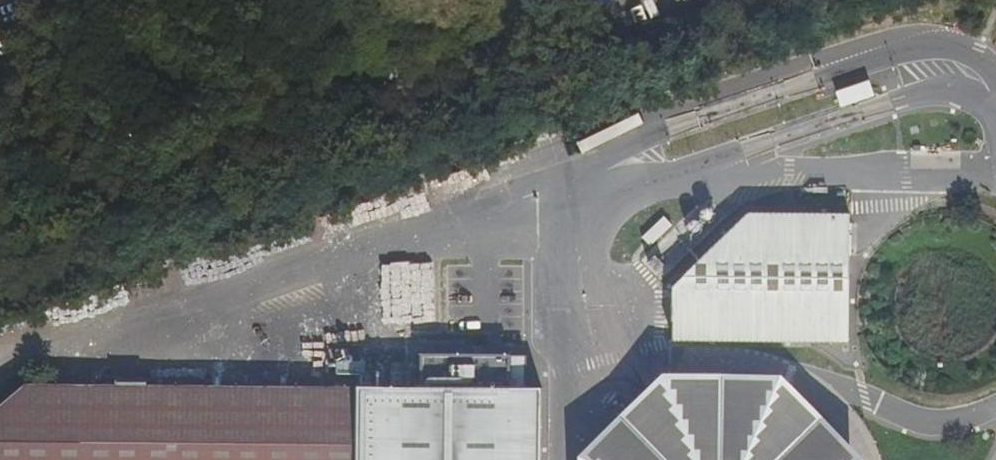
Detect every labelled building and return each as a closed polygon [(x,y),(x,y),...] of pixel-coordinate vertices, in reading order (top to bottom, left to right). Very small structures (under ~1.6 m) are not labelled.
[(822,98),(815,101),(813,109),(819,115),(827,113),(829,105),(822,98)] [(851,216),(750,215),(674,289),(674,341),(850,343),(851,216)] [(597,459),(850,459),(847,455),(843,447),(832,432),(827,426),(814,414),(800,403),(792,399),(776,391),(768,388),(760,385),(743,382),(725,381),(716,381),(699,383),(682,387),(674,390),(657,397),(643,406),(636,412),(623,424),(611,437),(606,444),(597,459)] [(22,391),(0,409),(0,459),(357,459),(357,395),(22,391)] [(357,459),(539,459),(540,394),(357,395),(357,459)]
